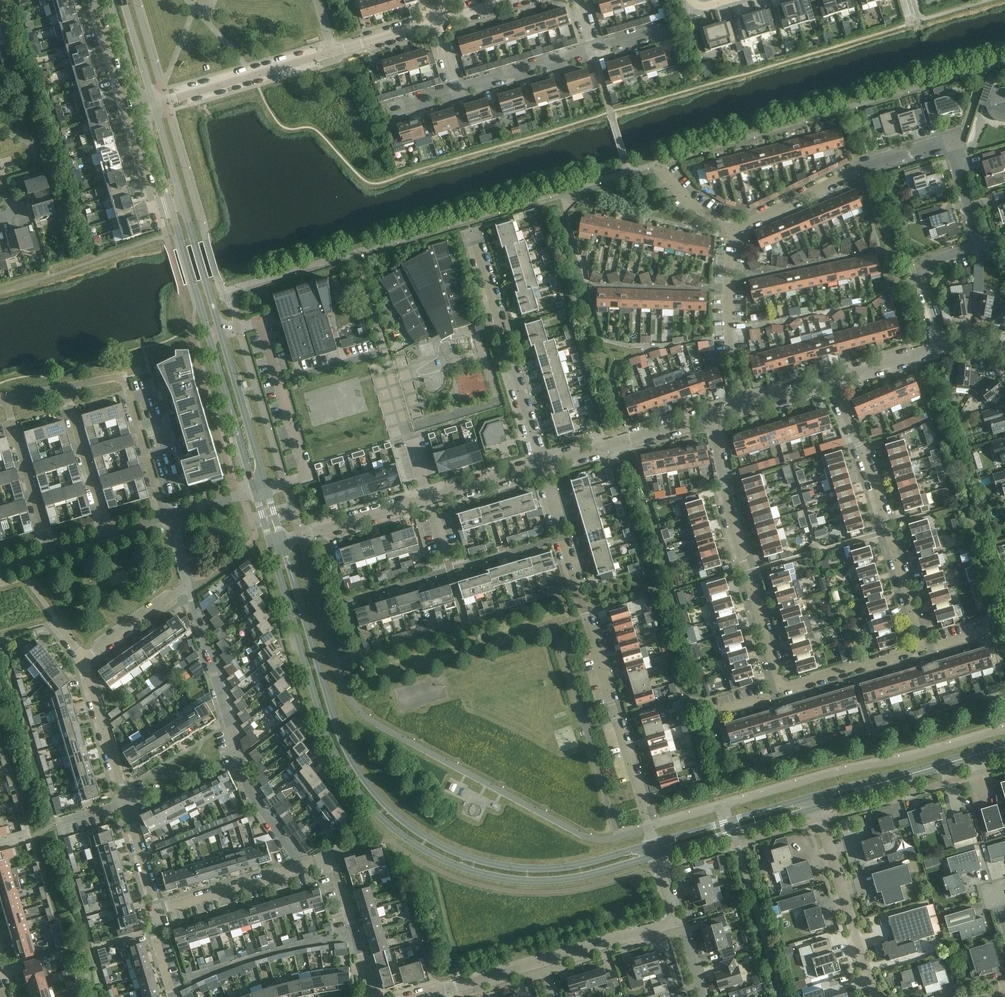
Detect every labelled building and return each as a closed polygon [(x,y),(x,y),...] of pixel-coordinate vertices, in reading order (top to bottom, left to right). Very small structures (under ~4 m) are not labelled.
[(71,0),(64,0),(52,3),(52,4),(48,5),(51,15),(56,14),(74,9),(71,0)] [(374,15),(370,0),(361,0),(358,1),(363,18),(374,15)] [(374,15),(385,12),(381,0),(370,0),(374,15)] [(395,9),(393,0),(381,0),(385,12),(395,9)] [(406,6),(404,0),(393,0),(395,9),(406,6)] [(602,15),(613,12),(610,0),(598,0),(599,4),(593,5),(598,21),(603,19),(602,15)] [(613,12),(624,8),(621,0),(610,0),(613,12)] [(624,8),(634,5),(633,0),(621,0),(624,8)] [(660,7),(658,0),(651,0),(653,9),(660,7)] [(803,0),(800,1),(800,0),(794,0),(792,1),(799,24),(809,22),(815,20),(809,0),(803,0)] [(838,13),(835,0),(818,0),(823,18),(829,16),(838,13)] [(838,13),(848,10),(854,9),(851,0),(835,0),(838,13)] [(790,27),(799,24),(792,1),(785,3),(786,3),(786,5),(783,6),(777,8),(784,29),(790,28),(790,27)] [(570,25),(565,8),(554,11),(559,28),(570,25)] [(56,14),(59,25),(77,20),(74,9),(56,14)] [(760,36),(770,33),(776,32),(773,22),(769,10),(764,12),(761,13),(760,11),(760,10),(753,12),(760,36)] [(559,28),(554,11),(543,14),(548,31),(559,28)] [(760,36),(753,12),(746,14),(746,15),(747,17),(744,18),(744,17),(738,19),(745,41),(750,39),(760,36)] [(548,31),(543,14),(533,18),(537,34),(548,31)] [(891,24),(889,16),(883,17),(885,26),(891,24)] [(527,37),(537,34),(533,18),(522,21),(527,37)] [(77,20),(59,25),(53,27),(56,37),(62,36),(80,30),(77,20)] [(516,40),(527,37),(522,21),(511,24),(516,40)] [(721,21),(714,24),(721,47),(731,45),(735,44),(737,43),(730,21),(724,23),(725,23),(722,24),(721,22),(721,21)] [(516,40),(511,24),(501,27),(506,43),(516,40)] [(721,47),(714,24),(707,26),(708,28),(705,29),(699,30),(705,52),(711,51),(711,50),(721,47)] [(844,27),(846,35),(846,36),(852,34),(850,26),(844,27)] [(506,43),(501,27),(490,30),(495,46),(506,43)] [(62,36),(65,46),(83,41),(80,30),(62,36)] [(479,33),(484,50),(495,46),(490,30),(479,33)] [(824,34),(826,41),(826,42),(833,40),(830,32),(824,34)] [(469,36),(474,53),(484,50),(479,33),(469,36)] [(474,53),(469,36),(458,40),(463,56),(474,53)] [(568,37),(562,38),(565,48),(578,44),(576,38),(569,40),(568,37)] [(558,44),(552,45),(554,51),(565,48),(562,38),(557,40),(558,44)] [(86,52),(83,41),(65,46),(68,57),(86,52)] [(657,71),(674,66),(674,65),(677,64),(674,53),(664,56),(662,48),(651,51),(657,71)] [(425,49),(414,52),(419,69),(436,64),(432,52),(427,53),(425,49)] [(640,74),(640,76),(657,71),(651,51),(640,54),(642,62),(637,64),(640,74)] [(71,68),(90,63),(86,52),(68,57),(71,68)] [(419,69),(414,52),(404,55),(409,72),(419,69)] [(3,66),(11,64),(13,63),(11,54),(0,57),(3,66)] [(409,72),(404,55),(393,59),(398,75),(409,72)] [(621,74),(623,81),(640,76),(640,74),(637,64),(631,66),(629,58),(618,61),(621,74)] [(398,75),(393,59),(382,62),(382,63),(377,65),(381,80),(387,78),(398,75)] [(606,86),(613,84),(612,82),(622,79),(623,81),(621,74),(618,61),(606,64),(609,72),(603,74),(606,86)] [(90,63),(71,68),(65,70),(69,80),(75,79),(93,73),(90,63)] [(576,74),(582,93),(599,88),(596,76),(590,78),(587,70),(576,73),(576,74)] [(49,80),(56,78),(53,71),(46,73),(49,80)] [(96,84),(93,73),(75,79),(78,89),(96,84)] [(565,98),(582,93),(576,74),(576,73),(565,76),(568,84),(562,86),(565,98)] [(554,80),(543,83),(549,103),(565,98),(562,86),(556,88),(554,80)] [(1004,97),(1004,87),(998,89),(993,88),(994,83),(986,80),(981,97),(988,100),(987,102),(989,109),(988,109),(988,110),(990,113),(993,117),(996,119),(1000,121),(1004,121),(1004,98),(1004,97)] [(528,96),(532,108),(538,106),(537,104),(548,101),(548,103),(549,103),(543,83),(532,86),(534,94),(528,96)] [(99,95),(96,84),(78,89),(81,100),(99,95)] [(520,90),(509,93),(515,113),(532,108),(528,96),(523,98),(520,90)] [(100,93),(101,101),(108,101),(108,105),(116,104),(114,91),(100,93)] [(495,106),(498,118),(515,113),(509,93),(498,96),(501,104),(495,106)] [(961,113),(955,94),(949,99),(948,97),(936,100),(936,102),(925,103),(927,113),(928,113),(932,111),(935,116),(936,116),(936,117),(937,116),(952,112),(953,114),(952,114),(952,115),(961,113)] [(99,95),(81,100),(75,102),(78,113),(84,111),(102,106),(99,95)] [(487,99),(476,103),(482,123),(498,118),(495,106),(489,107),(487,99)] [(60,111),(71,109),(70,101),(59,104),(60,111)] [(465,128),(482,123),(476,103),(465,106),(467,114),(461,116),(465,128)] [(102,106),(84,111),(87,122),(105,116),(102,106)] [(442,113),(447,130),(458,127),(459,129),(465,128),(461,116),(456,117),(453,109),(442,113)] [(920,109),(914,111),(898,116),(897,114),(894,112),(880,116),(885,133),(888,134),(901,130),(903,135),(912,132),(910,128),(925,124),(920,109)] [(428,125),(431,137),(437,136),(436,133),(447,130),(442,113),(431,116),(434,124),(428,125)] [(105,116),(87,122),(90,132),(109,127),(105,116)] [(420,119),(409,122),(415,142),(431,137),(428,125),(422,127),(420,119)] [(389,134),(389,133),(388,133),(393,149),(415,142),(409,122),(398,126),(400,134),(394,135),(393,132),(389,134)] [(511,129),(513,135),(521,133),(519,126),(511,129)] [(90,132),(85,134),(88,145),(94,143),(112,138),(109,127),(90,132)] [(840,129),(829,132),(833,149),(844,146),(840,129)] [(819,135),(823,151),(833,149),(829,132),(819,135)] [(819,135),(808,137),(813,154),(823,151),(819,135)] [(798,140),(802,157),(813,154),(808,137),(798,140)] [(112,138),(94,143),(97,154),(115,149),(112,138)] [(70,139),(64,141),(67,150),(73,148),(70,139)] [(798,140),(788,143),(792,159),(802,157),(798,140)] [(777,145),(782,162),(792,159),(788,143),(777,145)] [(777,145),(767,148),(771,165),(782,162),(777,145)] [(761,167),(771,165),(767,148),(756,151),(761,167)] [(91,156),(94,166),(100,165),(118,159),(115,149),(97,154),(91,156)] [(756,151),(746,153),(750,170),(761,167),(756,151)] [(986,177),(984,177),(988,188),(1004,183),(1001,172),(1003,172),(1004,168),(1004,166),(1004,151),(1001,153),(1002,156),(996,158),(994,151),(982,155),(984,162),(982,162),(986,177)] [(746,153),(736,156),(740,173),(750,170),(746,153)] [(730,175),(740,173),(736,156),(725,158),(730,175)] [(725,158),(715,161),(719,178),(730,175),(725,158)] [(118,159),(100,165),(103,175),(121,170),(118,159)] [(719,178),(715,161),(704,164),(706,169),(698,171),(701,185),(709,183),(709,181),(719,178)] [(1,175),(10,173),(8,166),(0,168),(0,171),(1,175)] [(910,192),(925,188),(928,197),(937,194),(937,197),(942,196),(941,193),(947,192),(941,172),(926,177),(925,174),(922,176),(920,168),(904,173),(910,192)] [(121,170),(103,175),(106,186),(124,181),(121,170)] [(47,188),(44,178),(41,178),(33,177),(32,181),(25,183),(28,194),(34,192),(36,199),(49,196),(46,188),(47,188)] [(124,181),(106,186),(109,197),(127,192),(124,181)] [(851,211),(861,207),(855,191),(844,195),(851,211)] [(127,192),(109,197),(113,208),(131,202),(127,192)] [(844,195),(834,199),(841,215),(851,211),(844,195)] [(54,213),(51,203),(49,196),(36,199),(39,206),(32,208),(35,219),(43,217),(46,220),(52,214),(54,213)] [(717,196),(715,199),(723,204),(725,201),(717,196)] [(841,215),(834,199),(825,203),(831,219),(841,215)] [(131,202),(113,208),(116,218),(134,213),(131,202)] [(825,203),(815,207),(821,223),(831,219),(825,203)] [(815,207),(805,211),(811,227),(821,223),(815,207)] [(931,239),(939,237),(949,234),(950,237),(957,235),(959,232),(956,222),(955,222),(951,211),(937,216),(934,207),(918,212),(920,221),(929,219),(932,227),(935,229),(929,231),(931,239)] [(536,214),(534,208),(523,212),(525,218),(536,214)] [(811,227),(805,211),(795,215),(802,231),(811,227)] [(134,213),(116,218),(119,229),(137,224),(134,213)] [(580,231),(591,234),(594,216),(583,214),(580,231)] [(795,215),(785,219),(792,236),(802,231),(795,215)] [(605,219),(594,216),(591,234),(601,236),(605,219)] [(605,219),(601,236),(612,238),(615,221),(605,219)] [(792,236),(785,219),(775,224),(782,240),(792,236)] [(626,223),(615,221),(612,238),(622,240),(626,223)] [(496,226),(499,237),(516,232),(513,222),(496,226)] [(626,223),(622,240),(633,242),(636,225),(626,223)] [(137,224),(119,229),(122,240),(140,235),(137,224)] [(775,224),(765,228),(772,244),(782,240),(775,224)] [(647,227),(636,225),(633,242),(643,244),(647,227)] [(657,229),(647,227),(643,244),(654,246),(657,229)] [(765,228),(755,232),(762,248),(772,244),(765,228)] [(40,250),(35,233),(27,235),(26,229),(16,232),(15,232),(21,251),(23,251),(29,252),(32,252),(40,250)] [(668,231),(657,229),(654,246),(664,248),(668,231)] [(0,244),(5,260),(15,257),(19,252),(22,252),(21,251),(15,232),(16,232),(16,231),(5,234),(7,241),(0,244)] [(678,233),(668,231),(664,248),(675,250),(678,233)] [(502,248),(505,247),(519,243),(519,242),(516,232),(499,237),(502,248)] [(689,235),(678,233),(675,250),(685,252),(689,235)] [(699,237),(689,235),(685,252),(696,254),(699,237)] [(696,254),(707,256),(710,239),(699,237),(696,254)] [(505,247),(508,258),(529,252),(525,240),(519,242),(519,243),(505,247)] [(407,262),(402,265),(404,267),(399,270),(397,265),(391,269),(393,273),(380,280),(380,281),(388,292),(393,306),(402,317),(402,318),(407,331),(407,332),(415,343),(437,332),(442,341),(454,334),(452,330),(471,324),(465,311),(465,310),(463,297),(463,296),(457,283),(455,269),(455,268),(449,256),(449,255),(447,241),(428,247),(429,250),(412,259),(411,256),(405,258),(407,262)] [(65,249),(59,251),(61,258),(67,256),(65,249)] [(508,258),(512,270),(532,264),(529,252),(508,258)] [(865,257),(869,274),(880,272),(876,255),(865,257)] [(865,257),(855,259),(858,276),(869,274),(865,257)] [(844,262),(848,279),(858,276),(855,259),(844,262)] [(844,262),(834,264),(837,281),(848,279),(844,262)] [(532,264),(512,270),(515,281),(535,275),(532,264)] [(823,266),(827,283),(837,281),(834,264),(823,266)] [(823,266),(813,268),(816,285),(827,283),(823,266)] [(806,287),(816,285),(813,268),(802,270),(806,287)] [(970,268),(962,270),(964,277),(972,275),(970,268)] [(802,270),(792,273),(796,290),(806,287),(802,270)] [(782,275),(785,292),(796,290),(792,273),(782,275)] [(515,281),(519,292),(519,293),(533,289),(539,287),(535,275),(515,281)] [(782,275),(771,277),(775,294),(785,292),(782,275)] [(771,277),(761,279),(764,296),(775,294),(771,277)] [(317,356),(337,350),(327,314),(332,312),(330,296),(335,295),(332,287),(329,288),(329,279),(318,282),(317,281),(297,287),(297,288),(274,295),(293,362),(317,355),(317,356)] [(761,279),(750,281),(753,298),(764,296),(761,279)] [(951,317),(955,317),(959,317),(959,318),(960,319),(961,319),(962,319),(963,319),(964,318),(964,317),(965,317),(965,316),(967,316),(967,311),(973,310),(973,292),(973,285),(962,286),(963,293),(957,294),(955,297),(946,298),(951,317)] [(516,293),(519,304),(536,299),(533,289),(519,293),(519,292),(516,293)] [(609,290),(598,289),(598,307),(609,307),(609,290)] [(620,290),(609,290),(609,307),(620,307),(620,290)] [(620,290),(620,307),(630,308),(631,290),(620,290)] [(631,290),(630,308),(641,308),(642,291),(631,290)] [(642,291),(641,308),(652,309),(652,291),(642,291)] [(652,291),(652,309),(662,309),(663,292),(652,291)] [(663,292),(662,309),(673,309),(674,292),(663,292)] [(674,292),(673,309),(684,310),(684,292),(674,292)] [(684,292),(684,310),(694,310),(695,293),(684,292)] [(973,310),(979,311),(978,316),(981,316),(981,317),(981,318),(981,319),(982,319),(983,319),(983,320),(984,320),(985,319),(986,319),(986,318),(986,317),(990,318),(993,298),(991,298),(992,295),(992,294),(991,293),(991,292),(990,292),(989,292),(988,292),(987,292),(987,293),(986,293),(986,294),(973,292),(973,310)] [(694,310),(705,310),(706,293),(695,293),(694,310)] [(536,299),(519,304),(522,315),(539,310),(536,299)] [(947,306),(940,308),(943,320),(950,318),(947,306)] [(896,318),(885,321),(889,338),(896,336),(897,339),(900,338),(901,341),(901,340),(896,318)] [(525,325),(528,336),(545,331),(542,320),(525,325)] [(885,321),(875,324),(880,344),(883,343),(882,340),(889,338),(885,321)] [(864,326),(869,343),(876,341),(877,345),(880,344),(875,324),(864,326)] [(864,326),(854,329),(859,349),(863,349),(862,345),(869,343),(864,326)] [(844,332),(848,349),(855,347),(856,350),(859,349),(854,329),(844,332)] [(627,330),(628,341),(638,341),(638,334),(633,334),(633,330),(627,330)] [(548,341),(545,331),(528,336),(531,347),(534,346),(534,345),(548,341)] [(811,334),(813,340),(818,360),(821,360),(820,356),(827,354),(823,337),(822,338),(821,332),(811,334)] [(844,332),(833,335),(839,355),(842,354),(841,351),(848,349),(844,332)] [(823,337),(827,354),(834,352),(835,356),(839,355),(833,335),(823,337)] [(462,349),(472,346),(469,337),(459,340),(462,349)] [(351,338),(341,341),(343,348),(353,345),(351,338)] [(534,346),(538,357),(558,351),(554,339),(548,341),(534,345),(534,346)] [(802,343),(807,360),(814,358),(815,361),(818,360),(813,340),(802,343)] [(802,343),(792,346),(797,366),(801,365),(800,362),(807,360),(802,343)] [(792,346),(781,348),(786,365),(793,363),(794,367),(797,366),(792,346)] [(771,351),(777,371),(780,371),(779,367),(786,365),(781,348),(771,351)] [(189,486),(223,476),(198,388),(194,390),(192,381),(195,380),(190,351),(177,351),(177,352),(180,352),(180,356),(158,366),(169,388),(173,387),(175,395),(173,396),(175,404),(178,404),(182,415),(179,416),(184,432),(186,431),(190,443),(187,444),(190,452),(199,450),(201,457),(182,462),(189,486)] [(541,368),(561,362),(558,351),(538,357),(541,368)] [(771,351),(761,354),(765,371),(772,369),(773,372),(777,371),(771,351)] [(765,371),(761,354),(750,357),(755,374),(755,376),(766,373),(765,371)] [(638,357),(640,363),(642,368),(648,366),(644,355),(638,357)] [(541,368),(544,380),(564,374),(561,362),(541,368)] [(957,385),(959,385),(962,389),(974,390),(981,378),(976,375),(977,372),(970,371),(971,366),(968,366),(968,365),(967,364),(966,363),(965,363),(964,363),(963,364),(963,365),(962,366),(959,365),(957,379),(956,380),(955,380),(954,381),(954,382),(954,383),(954,384),(955,384),(955,385),(956,385),(957,385)] [(707,374),(711,387),(712,390),(722,387),(723,389),(724,389),(716,367),(711,369),(710,366),(705,368),(706,371),(707,374)] [(706,371),(696,374),(702,394),(706,393),(705,390),(707,389),(711,387),(707,374),(706,371)] [(564,374),(544,380),(548,391),(568,385),(564,374)] [(699,395),(702,394),(696,374),(685,378),(691,394),(698,392),(699,395)] [(913,377),(902,381),(910,399),(920,395),(913,377)] [(685,378),(675,381),(682,401),(685,400),(684,397),(691,394),(685,378)] [(992,383),(988,378),(985,380),(981,378),(974,390),(982,400),(986,400),(988,402),(989,403),(990,403),(991,403),(992,402),(992,401),(993,401),(993,400),(992,399),(992,398),(1003,389),(1001,387),(1001,386),(1002,386),(1002,385),(1002,384),(1002,383),(1001,383),(1001,382),(1000,382),(999,381),(998,382),(997,382),(996,380),(992,383)] [(682,401),(675,381),(665,385),(671,401),(678,399),(679,402),(682,401)] [(900,403),(909,399),(910,399),(902,381),(892,385),(900,403)] [(548,391),(551,403),(571,397),(568,385),(548,391)] [(665,385),(655,388),(662,408),(665,407),(664,403),(671,401),(665,385)] [(892,385),(883,389),(890,407),(900,403),(892,385)] [(645,392),(651,408),(657,406),(659,409),(662,408),(655,388),(645,392)] [(873,393),(880,411),(890,407),(883,389),(873,393)] [(645,392),(635,395),(642,415),(645,414),(644,410),(651,408),(645,392)] [(873,393),(863,397),(870,415),(880,411),(873,393)] [(638,416),(642,415),(635,395),(624,399),(632,420),(631,415),(637,413),(638,416)] [(575,409),(571,397),(551,403),(554,414),(568,410),(568,411),(572,409),(575,409)] [(863,397),(853,402),(860,419),(870,415),(863,397)] [(128,428),(121,404),(101,410),(104,422),(115,418),(119,431),(128,428)] [(993,434),(1004,430),(1004,413),(1002,413),(1001,408),(982,413),(986,426),(991,425),(993,434)] [(572,409),(568,411),(568,410),(554,414),(551,415),(555,426),(571,421),(570,415),(574,413),(572,409)] [(101,410),(81,416),(88,440),(97,438),(93,425),(104,422),(101,410)] [(826,410),(815,413),(820,431),(831,428),(826,410)] [(815,413),(805,416),(810,434),(820,431),(815,413)] [(592,427),(598,425),(595,414),(589,416),(592,427)] [(810,434),(805,416),(795,419),(800,437),(810,434)] [(487,446),(502,442),(502,441),(501,439),(502,437),(504,436),(505,437),(501,422),(500,422),(499,418),(485,422),(479,433),(483,446),(487,445),(487,446)] [(795,419),(784,422),(790,440),(800,437),(795,419)] [(63,421),(43,427),(47,439),(58,435),(62,448),(71,445),(63,421)] [(575,431),(571,421),(555,426),(558,436),(564,434),(565,437),(569,438),(574,437),(573,432),(575,431)] [(790,440),(784,422),(774,425),(779,443),(790,440)] [(923,424),(903,429),(905,436),(925,431),(923,424)] [(774,425),(764,428),(769,446),(779,443),(774,425)] [(43,427),(23,433),(30,457),(39,455),(36,442),(47,439),(43,427)] [(769,446),(764,428),(753,431),(759,449),(769,446)] [(753,431),(743,434),(749,452),(759,449),(753,431)] [(738,455),(749,452),(743,434),(732,437),(738,455)] [(131,435),(110,441),(113,453),(125,449),(128,462),(137,460),(130,435),(131,435)] [(885,445),(889,457),(907,451),(904,440),(901,441),(899,435),(887,438),(888,445),(885,445)] [(6,471),(15,469),(6,438),(0,439),(0,452),(6,471)] [(824,444),(826,450),(845,445),(842,439),(824,444)] [(1002,464),(1004,463),(1004,442),(1004,440),(992,444),(996,458),(1000,457),(1002,464)] [(102,456),(113,453),(110,441),(103,443),(89,447),(90,447),(97,471),(106,469),(102,456)] [(466,444),(472,463),(483,460),(477,441),(466,444)] [(472,463),(466,444),(456,447),(462,466),(472,463)] [(917,448),(920,454),(928,449),(925,444),(917,448)] [(698,466),(709,464),(706,445),(695,447),(698,466)] [(462,466),(456,447),(446,450),(451,470),(462,466)] [(688,468),(698,466),(695,447),(684,449),(688,468)] [(677,470),(688,468),(684,449),(674,451),(677,470)] [(451,470),(446,450),(435,454),(440,473),(451,470)] [(667,471),(677,470),(674,451),(663,453),(667,471)] [(824,468),(845,462),(841,451),(821,457),(824,468)] [(907,451),(889,457),(892,468),(910,462),(907,451)] [(73,452),(52,458),(56,470),(67,466),(71,479),(80,476),(73,452)] [(656,473),(667,471),(663,453),(653,454),(656,473)] [(653,454),(642,456),(645,475),(656,473),(653,454)] [(32,464),(41,461),(39,455),(30,457),(32,464)] [(45,473),(56,470),(52,458),(41,461),(32,464),(31,464),(32,464),(39,488),(48,486),(45,473)] [(126,462),(128,469),(139,466),(137,460),(128,462),(126,462)] [(828,479),(848,473),(845,462),(824,468),(828,479)] [(892,468),(895,479),(914,473),(910,462),(892,468)] [(385,468),(391,487),(402,484),(396,465),(385,468)] [(739,469),(741,475),(754,471),(752,465),(739,469)] [(140,466),(139,466),(128,469),(119,472),(123,484),(134,481),(138,493),(147,491),(139,467),(140,466)] [(0,473),(0,486),(10,483),(13,496),(22,493),(15,469),(16,469),(16,468),(15,469),(6,471),(0,473)] [(391,487),(385,468),(375,471),(380,490),(391,487)] [(605,471),(608,482),(614,480),(611,469),(605,471)] [(375,471),(364,474),(370,493),(380,490),(375,471)] [(98,479),(99,478),(106,502),(115,500),(111,487),(123,484),(119,472),(98,478),(98,479)] [(571,481),(574,492),(591,487),(588,476),(586,477),(585,472),(579,474),(577,477),(578,480),(571,481)] [(993,476),(997,489),(1003,487),(1004,495),(1004,472),(993,476)] [(835,489),(851,484),(848,473),(828,479),(831,490),(835,489)] [(914,473),(895,479),(898,490),(917,484),(914,473)] [(364,474),(354,477),(360,497),(370,493),(364,474)] [(978,477),(981,486),(991,484),(988,474),(978,477)] [(742,480),(745,492),(764,486),(760,475),(742,480)] [(349,500),(360,497),(354,477),(343,480),(349,500)] [(333,483),(339,503),(349,500),(343,480),(333,483)] [(82,483),(62,489),(65,501),(76,497),(80,510),(89,508),(82,483),(83,483),(82,483)] [(328,506),(339,503),(333,483),(322,487),(328,506)] [(851,484),(835,489),(838,500),(854,495),(851,484)] [(898,490),(902,501),(920,495),(917,484),(898,490)] [(39,488),(41,495),(50,492),(48,486),(39,488)] [(749,503),(767,497),(764,486),(745,492),(749,503)] [(591,487),(574,492),(577,502),(594,498),(591,487)] [(42,495),(49,519),(58,517),(54,504),(65,501),(62,489),(50,492),(41,495),(41,496),(42,495)] [(791,497),(793,502),(800,499),(796,489),(791,490),(793,496),(791,497)] [(138,493),(139,500),(149,497),(147,491),(138,493)] [(532,493),(521,496),(526,513),(537,510),(536,508),(541,507),(539,501),(536,499),(534,500),(532,493)] [(689,515),(689,516),(705,511),(702,500),(700,500),(698,494),(686,498),(687,504),(680,506),(683,517),(689,515)] [(920,495),(902,501),(905,512),(908,511),(910,517),(922,514),(920,507),(929,505),(926,494),(920,495)] [(838,500),(841,511),(858,506),(854,495),(838,500)] [(516,516),(526,513),(521,496),(511,499),(516,516)] [(749,503),(752,514),(770,508),(767,497),(749,503)] [(577,502),(580,513),(597,508),(594,498),(577,502)] [(511,499),(500,502),(505,519),(516,516),(511,499)] [(25,500),(4,506),(7,518),(19,514),(22,527),(31,524),(24,500),(25,500)] [(490,505),(495,522),(505,519),(500,502),(490,505)] [(490,505),(479,508),(484,525),(495,522),(490,505)] [(841,511),(844,522),(861,517),(858,506),(841,511)] [(479,508),(469,511),(474,528),(484,525),(479,508)] [(597,508),(580,513),(583,523),(600,518),(597,508)] [(755,524),(773,519),(770,508),(752,514),(755,524)] [(474,528),(469,511),(458,515),(463,531),(474,528)] [(692,527),(708,522),(705,511),(689,516),(692,527)] [(57,517),(49,519),(51,526),(60,524),(57,517)] [(864,528),(861,517),(844,522),(848,533),(850,533),(851,539),(864,535),(862,529),(864,528)] [(583,523),(586,534),(603,529),(600,518),(583,523)] [(755,524),(758,535),(777,530),(773,519),(755,524)] [(935,530),(931,531),(927,520),(909,525),(912,537),(913,536),(914,542),(917,541),(917,542),(929,538),(937,535),(935,530)] [(692,527),(695,538),(712,533),(708,522),(692,527)] [(542,527),(531,530),(533,537),(544,533),(542,527)] [(413,528),(412,528),(402,531),(409,553),(420,550),(413,528)] [(603,529),(586,534),(589,544),(606,539),(603,529)] [(533,537),(531,530),(520,534),(522,540),(529,538),(533,537)] [(758,535),(761,546),(780,541),(777,530),(758,535)] [(402,531),(392,534),(399,556),(409,553),(402,531)] [(712,533),(695,538),(698,548),(715,544),(712,533)] [(392,534),(382,537),(387,554),(388,559),(399,556),(392,534)] [(520,534),(510,537),(512,543),(516,542),(522,540),(520,534)] [(922,559),(935,555),(934,555),(933,549),(940,547),(937,535),(929,538),(917,542),(917,541),(914,542),(917,554),(920,553),(922,559)] [(382,537),(372,540),(371,540),(376,557),(387,554),(382,537)] [(589,544),(592,554),(609,549),(606,539),(589,544)] [(371,540),(361,543),(366,560),(376,557),(371,540)] [(783,552),(780,541),(761,546),(765,558),(768,557),(769,563),(782,559),(780,553),(783,552)] [(870,559),(873,558),(869,547),(867,547),(865,541),(852,545),(854,551),(851,552),(849,546),(843,548),(846,558),(852,556),(855,563),(857,563),(857,562),(870,559)] [(361,543),(351,546),(356,563),(366,560),(361,543)] [(698,548),(702,559),(718,555),(715,544),(698,548)] [(351,546),(350,546),(340,549),(345,566),(356,563),(351,546)] [(468,549),(470,555),(481,552),(479,546),(468,549)] [(592,554),(595,565),(612,560),(609,549),(592,554)] [(551,552),(541,555),(546,572),(556,569),(551,552)] [(925,570),(927,576),(940,573),(940,572),(938,567),(941,566),(937,554),(934,555),(935,555),(922,559),(919,559),(922,571),(925,570)] [(530,558),(535,575),(546,572),(541,555),(530,558)] [(707,570),(709,576),(721,573),(719,566),(721,566),(718,555),(702,559),(697,561),(700,572),(705,570),(705,571),(707,570)] [(530,558),(520,561),(525,578),(535,575),(530,558)] [(860,581),(862,580),(875,576),(878,575),(874,564),(872,565),(870,559),(857,562),(857,563),(859,568),(856,569),(860,581)] [(612,560),(595,565),(599,575),(616,570),(612,560)] [(236,586),(253,573),(257,570),(249,561),(232,574),(237,580),(234,583),(236,586)] [(429,567),(428,561),(414,565),(416,571),(429,567)] [(510,564),(515,581),(525,578),(520,561),(510,564)] [(627,566),(629,573),(641,569),(639,563),(627,566)] [(774,587),(776,587),(776,586),(789,583),(792,582),(790,575),(795,573),(791,563),(771,569),(773,575),(770,576),(774,587)] [(510,564),(499,567),(504,584),(515,581),(510,564)] [(494,587),(504,584),(499,567),(489,571),(489,574),(490,573),(494,587)] [(927,576),(924,577),(928,588),(930,587),(932,593),(932,594),(945,590),(945,589),(943,584),(946,583),(942,571),(940,572),(940,573),(927,576)] [(253,573),(236,586),(241,592),(237,595),(239,597),(257,584),(260,582),(253,573)] [(490,573),(489,574),(479,576),(484,593),(495,590),(494,587),(490,573)] [(969,582),(975,580),(974,573),(967,575),(969,582)] [(885,585),(892,580),(887,574),(880,579),(885,585)] [(479,576),(469,580),(474,596),(484,593),(479,576)] [(865,598),(868,597),(867,597),(880,593),(880,594),(883,593),(880,581),(877,582),(875,576),(862,580),(864,586),(861,586),(865,598)] [(361,581),(357,582),(351,583),(350,578),(344,580),(347,591),(363,587),(361,581)] [(711,596),(713,601),(715,601),(727,597),(726,591),(729,591),(725,579),(707,584),(710,596),(711,596)] [(469,580),(458,583),(463,600),(474,596),(469,580)] [(781,604),(781,603),(794,600),(803,598),(798,580),(792,582),(789,583),(776,586),(776,587),(778,592),(775,593),(779,605),(781,604)] [(241,606),(243,609),(260,596),(263,593),(257,584),(239,597),(244,604),(241,606)] [(450,585),(440,588),(439,588),(446,610),(456,607),(450,585)] [(563,592),(564,592),(562,586),(551,589),(553,595),(563,592)] [(836,587),(829,590),(833,602),(840,599),(836,587)] [(439,588),(429,591),(434,608),(435,613),(446,610),(439,588)] [(551,589),(540,592),(542,598),(549,596),(553,595),(551,589)] [(935,605),(937,610),(937,611),(950,607),(948,601),(951,600),(947,589),(945,589),(945,590),(932,594),(932,593),(929,594),(933,606),(935,605)] [(418,591),(407,594),(412,611),(422,608),(423,608),(419,594),(418,591)] [(429,591),(419,594),(423,608),(422,608),(423,611),(434,608),(429,591)] [(867,597),(868,597),(869,603),(866,604),(870,615),(873,614),(885,611),(888,610),(885,598),(882,599),(880,594),(880,593),(867,597)] [(407,594),(397,597),(397,598),(402,614),(412,611),(407,594)] [(267,605),(260,596),(243,609),(248,616),(244,618),(246,621),(263,608),(267,605)] [(649,596),(644,598),(648,612),(653,611),(649,596)] [(719,616),(720,618),(733,615),(732,614),(731,609),(734,608),(730,596),(727,597),(715,601),(713,601),(712,602),(706,603),(711,619),(719,616)] [(397,598),(387,601),(392,617),(402,614),(397,598)] [(852,609),(859,608),(858,599),(851,600),(852,609)] [(634,602),(635,609),(644,607),(642,600),(634,602)] [(784,622),(787,621),(786,621),(799,617),(802,617),(802,616),(799,605),(796,606),(794,600),(781,603),(781,604),(783,609),(780,610),(784,622)] [(376,604),(381,621),(392,617),(387,601),(376,604)] [(376,604),(366,607),(371,624),(381,621),(376,604)] [(632,617),(631,617),(627,604),(613,608),(614,610),(607,612),(609,617),(611,616),(613,622),(612,623),(632,617)] [(937,611),(937,610),(934,611),(938,623),(941,622),(942,628),(955,625),(953,618),(956,617),(953,606),(950,607),(937,611)] [(371,624),(366,607),(355,610),(357,616),(359,623),(360,627),(366,625),(367,631),(372,629),(371,624)] [(250,633),(267,620),(270,617),(263,608),(246,621),(243,624),(250,633)] [(871,634),(875,633),(878,632),(878,631),(890,628),(893,627),(890,616),(888,610),(885,611),(873,614),(870,615),(871,621),(868,622),(871,634)] [(723,630),(725,635),(725,636),(738,632),(736,626),(739,625),(735,613),(732,614),(733,615),(720,618),(717,619),(720,630),(723,630)] [(167,622),(179,639),(185,634),(188,637),(193,634),(187,614),(187,615),(181,620),(178,616),(173,619),(173,618),(167,622)] [(786,621),(787,621),(788,627),(785,628),(789,639),(792,638),(804,634),(804,635),(813,632),(808,615),(802,616),(802,617),(799,617),(786,621)] [(417,625),(416,622),(414,617),(408,619),(410,627),(417,625)] [(614,634),(634,628),(631,618),(632,617),(612,623),(613,623),(615,629),(612,630),(614,634)] [(251,642),(253,644),(270,631),(274,629),(267,620),(250,633),(255,639),(251,642)] [(179,639),(167,622),(162,626),(162,627),(158,630),(169,646),(179,639)] [(409,637),(419,634),(417,628),(407,631),(409,637)] [(637,638),(634,628),(614,634),(615,637),(617,637),(619,643),(618,643),(618,644),(638,638),(638,637),(637,638)] [(878,631),(878,632),(879,637),(876,638),(880,650),(898,645),(895,633),(892,634),(890,628),(878,631)] [(158,630),(154,633),(153,632),(148,636),(159,652),(169,646),(158,630)] [(277,640),(270,631),(253,644),(258,651),(254,653),(257,656),(274,643),(277,640)] [(740,631),(738,632),(725,636),(725,635),(722,636),(722,637),(716,638),(719,645),(726,648),(728,647),(730,653),(743,649),(741,643),(744,642),(740,631)] [(794,656),(797,656),(797,655),(809,652),(812,651),(809,639),(806,640),(804,635),(804,634),(792,638),(793,644),(790,645),(794,656)] [(138,644),(150,659),(159,652),(148,636),(142,640),(143,641),(138,644)] [(620,654),(640,648),(637,638),(638,638),(618,644),(619,644),(621,650),(619,651),(620,654)] [(182,656),(188,651),(182,642),(175,647),(182,656)] [(258,665),(260,668),(277,655),(281,652),(275,645),(274,643),(257,656),(261,662),(258,665)] [(843,643),(837,644),(841,656),(842,661),(848,659),(843,643)] [(20,651),(32,665),(47,653),(43,648),(39,644),(33,649),(29,644),(20,651)] [(128,650),(140,666),(150,659),(138,644),(134,647),(134,646),(128,650)] [(976,651),(981,671),(993,668),(992,665),(998,663),(994,648),(994,647),(983,648),(983,651),(976,651)] [(640,648),(620,654),(621,658),(623,657),(625,664),(624,664),(644,658),(643,658),(640,648)] [(732,671),(735,670),(748,666),(746,660),(749,660),(745,648),(743,649),(730,653),(722,655),(727,673),(732,671)] [(123,655),(119,657),(130,673),(134,678),(143,671),(140,666),(128,650),(123,654),(123,655)] [(196,651),(191,655),(186,658),(190,663),(199,656),(196,651)] [(812,651),(809,652),(797,655),(797,656),(798,661),(796,662),(799,674),(817,668),(819,667),(820,666),(817,658),(816,657),(814,657),(812,651)] [(981,671),(976,651),(971,652),(971,654),(964,655),(970,674),(981,671)] [(39,675),(53,664),(54,663),(51,659),(52,658),(47,653),(32,665),(39,675)] [(284,664),(277,655),(260,668),(265,674),(261,677),(263,680),(281,666),(284,664)] [(970,674),(964,655),(959,655),(960,658),(953,658),(958,678),(970,674)] [(114,660),(109,664),(120,680),(130,673),(119,657),(115,660),(114,660)] [(626,675),(646,669),(643,659),(644,659),(644,658),(624,664),(624,665),(625,664),(627,671),(625,671),(626,675)] [(958,678),(953,658),(948,658),(948,661),(941,662),(947,681),(958,678)] [(184,660),(179,664),(182,669),(188,665),(184,660)] [(199,661),(189,668),(192,673),(202,666),(199,661)] [(947,681),(941,662),(936,662),(937,664),(930,665),(935,685),(947,681)] [(58,666),(57,667),(54,663),(53,664),(39,675),(47,684),(62,672),(58,666)] [(103,668),(99,672),(110,687),(120,680),(109,664),(103,668)] [(182,669),(179,664),(173,668),(177,673),(182,669)] [(761,664),(751,668),(755,677),(764,673),(761,664)] [(13,667),(15,675),(21,673),(19,665),(13,667)] [(735,670),(732,671),(727,673),(732,690),(753,684),(751,678),(754,677),(751,665),(748,666),(735,670)] [(918,668),(924,688),(935,685),(930,665),(923,668),(922,666),(918,668)] [(265,688),(267,691),(284,678),(288,675),(281,666),(263,680),(268,686),(265,688)] [(918,668),(912,672),(911,669),(906,672),(912,691),(914,696),(925,693),(924,688),(918,668)] [(181,680),(189,674),(185,669),(177,674),(181,680)] [(650,679),(649,679),(646,669),(626,675),(627,679),(629,678),(631,684),(630,685),(650,679)] [(54,694),(55,697),(69,693),(67,684),(69,682),(66,678),(66,677),(62,672),(47,684),(54,694)] [(169,672),(162,677),(165,681),(172,676),(169,672)] [(912,691),(906,672),(900,675),(899,673),(895,675),(901,695),(912,691)] [(888,676),(883,678),(889,698),(901,695),(895,675),(889,679),(888,676)] [(165,681),(162,677),(156,682),(158,686),(165,681)] [(268,700),(270,703),(287,690),(291,687),(284,678),(267,691),(272,698),(268,700)] [(889,698),(883,678),(877,682),(876,680),(872,682),(878,702),(889,698)] [(176,683),(173,679),(166,684),(169,688),(170,687),(176,683)] [(630,685),(631,685),(633,691),(631,692),(632,696),(652,690),(649,680),(650,679),(630,685)] [(878,702),(872,682),(866,685),(865,683),(860,684),(866,705),(878,702)] [(169,688),(166,684),(160,689),(163,692),(168,688),(169,688)] [(69,689),(75,711),(86,708),(80,686),(69,689)] [(149,686),(143,691),(145,695),(152,690),(149,686)] [(841,691),(847,711),(859,707),(852,687),(848,688),(848,691),(841,691)] [(658,688),(652,690),(632,696),(633,699),(635,699),(637,705),(636,705),(636,706),(655,700),(656,700),(655,700),(654,696),(660,694),(658,688)] [(267,706),(274,715),(291,702),(294,699),(287,690),(270,703),(267,706)] [(145,695),(143,691),(136,696),(139,700),(145,695)] [(829,694),(835,714),(847,711),(841,691),(836,691),(837,694),(829,694)] [(72,705),(71,700),(71,699),(69,693),(55,697),(50,698),(53,710),(72,705)] [(147,698),(149,702),(156,697),(153,693),(147,698)] [(818,698),(824,717),(835,714),(829,694),(825,695),(825,697),(818,698)] [(147,698),(140,703),(143,707),(149,702),(147,698)] [(153,707),(159,703),(156,698),(149,702),(153,707)] [(806,701),(812,721),(824,717),(818,698),(813,698),(813,701),(806,701)] [(212,700),(196,709),(206,726),(212,723),(212,722),(217,719),(212,712),(215,710),(212,699),(212,700)] [(679,700),(673,702),(678,716),(680,715),(684,714),(679,700)] [(795,704),(801,724),(812,721),(806,701),(802,701),(802,704),(795,704)] [(298,711),(292,704),(291,702),(274,715),(279,721),(275,724),(277,727),(298,711)] [(790,707),(783,708),(789,728),(801,724),(795,704),(790,705),(790,707)] [(53,710),(57,722),(76,716),(74,709),(72,705),(53,710)] [(649,709),(650,712),(638,716),(639,720),(641,719),(643,726),(661,721),(667,719),(663,705),(649,709)] [(108,714),(112,719),(122,712),(118,707),(108,714)] [(128,711),(132,716),(137,712),(134,707),(128,711)] [(789,728),(783,708),(777,711),(776,709),(772,711),(778,731),(789,728)] [(200,730),(206,726),(196,709),(186,715),(196,732),(200,729),(200,730)] [(132,716),(128,711),(123,715),(126,720),(132,716)] [(778,731),(772,711),(766,715),(764,712),(760,715),(766,734),(778,731)] [(186,715),(175,722),(186,739),(192,735),(191,735),(196,732),(186,715)] [(749,718),(755,738),(766,734),(760,715),(754,718),(753,716),(749,718)] [(79,728),(77,723),(78,723),(76,716),(57,722),(60,733),(79,728)] [(124,721),(121,716),(111,723),(115,728),(124,721)] [(303,727),(296,718),(279,731),(284,738),(280,740),(282,743),(299,730),(303,727)] [(737,721),(743,741),(755,738),(749,718),(743,721),(741,719),(737,721)] [(643,726),(645,733),(643,733),(644,737),(664,731),(670,729),(668,723),(662,725),(661,721),(643,726)] [(743,741),(737,721),(731,725),(730,723),(720,728),(720,729),(725,744),(730,742),(731,745),(743,741)] [(186,739),(175,722),(165,728),(175,744),(180,742),(186,739)] [(687,725),(681,726),(684,737),(690,735),(687,725)] [(61,737),(64,745),(83,739),(81,732),(80,732),(79,728),(60,733),(55,734),(57,739),(61,737)] [(165,728),(155,734),(165,751),(171,748),(171,747),(175,744),(165,728)] [(284,752),(286,755),(303,742),(306,739),(299,730),(282,743),(287,749),(284,752)] [(252,731),(240,740),(244,752),(260,740),(252,731)] [(664,731),(644,737),(645,741),(647,740),(649,747),(667,741),(664,731)] [(165,751),(155,734),(145,740),(155,757),(159,754),(159,755),(165,751)] [(690,735),(684,737),(686,744),(692,743),(690,735)] [(132,742),(134,747),(145,764),(151,760),(150,760),(155,757),(145,740),(142,736),(132,742)] [(805,739),(806,743),(808,748),(816,746),(814,740),(818,739),(817,736),(810,738),(805,739)] [(86,751),(84,746),(85,746),(83,739),(64,745),(67,756),(86,751)] [(800,750),(808,748),(806,743),(805,739),(799,741),(800,745),(799,745),(800,750)] [(650,758),(670,752),(667,741),(649,747),(651,754),(649,754),(650,758)] [(303,742),(286,755),(290,761),(287,764),(289,766),(306,753),(310,751),(305,745),(305,744),(304,744),(303,742)] [(784,750),(783,750),(785,755),(793,752),(790,742),(782,745),(784,750)] [(696,756),(693,745),(687,747),(690,757),(692,757),(696,756)] [(777,757),(785,755),(783,750),(784,750),(782,745),(774,747),(777,757)] [(139,767),(145,764),(134,747),(124,753),(134,770),(139,767)] [(67,756),(70,768),(90,762),(88,755),(87,756),(86,751),(67,756)] [(672,758),(670,752),(650,758),(651,762),(653,761),(655,768),(673,762),(679,760),(678,756),(672,758)] [(286,769),(293,778),(310,765),(313,763),(306,753),(289,766),(286,769)] [(70,768),(74,779),(90,774),(92,774),(91,769),(92,769),(90,762),(70,768)] [(655,775),(655,776),(656,779),(663,776),(676,773),(673,762),(655,768),(657,774),(655,775)] [(296,790),(313,777),(317,774),(310,765),(293,778),(297,784),(294,787),(296,790)] [(228,773),(219,777),(227,794),(237,790),(229,772),(228,773),(228,772),(227,773),(228,773)] [(676,773),(663,776),(656,779),(657,782),(659,782),(661,789),(673,785),(674,788),(685,784),(683,777),(678,778),(676,773)] [(92,774),(90,774),(74,779),(77,791),(96,785),(94,778),(94,779),(92,774)] [(317,774),(313,777),(296,790),(298,793),(302,790),(306,796),(324,783),(317,774)] [(209,782),(218,799),(227,794),(219,777),(210,782),(210,781),(209,782)] [(208,804),(218,799),(209,782),(208,782),(208,783),(199,787),(208,804)] [(308,805),(310,808),(330,792),(324,783),(306,796),(311,803),(308,805)] [(98,792),(96,785),(77,791),(82,808),(93,805),(92,799),(99,797),(98,792)] [(190,791),(198,809),(208,804),(199,787),(191,791),(190,791)] [(189,792),(180,797),(189,813),(198,809),(190,791),(189,792)] [(315,808),(320,814),(337,801),(330,792),(310,808),(312,811),(315,808)] [(189,813),(180,797),(172,801),(171,801),(170,801),(179,818),(189,813)] [(170,802),(161,806),(169,823),(179,818),(170,801),(169,801),(170,802)] [(337,801),(320,814),(325,821),(322,823),(324,826),(344,810),(337,801)] [(947,820),(944,809),(942,809),(940,803),(934,804),(933,803),(925,805),(925,807),(921,808),(922,813),(920,814),(921,819),(915,821),(920,834),(926,833),(923,823),(930,821),(930,823),(941,820),(942,824),(948,823),(947,820)] [(988,833),(1004,828),(1003,824),(1004,823),(1004,815),(1003,810),(1002,804),(981,810),(988,833)] [(169,823),(161,806),(152,810),(151,811),(160,828),(169,823)] [(63,813),(61,807),(54,809),(56,815),(63,813)] [(344,810),(324,826),(326,829),(329,826),(334,833),(352,820),(344,810)] [(141,816),(145,822),(141,824),(144,835),(150,833),(151,833),(150,832),(155,830),(159,837),(163,835),(160,828),(151,811),(150,811),(141,816)] [(947,820),(948,823),(954,844),(977,837),(970,813),(963,815),(962,813),(953,815),(954,818),(947,820)] [(881,836),(883,845),(892,842),(889,832),(896,829),(892,815),(878,819),(880,826),(871,829),(874,838),(881,836)] [(297,831),(299,830),(304,826),(301,822),(294,827),(297,831)] [(11,834),(9,825),(0,828),(0,837),(11,834)] [(87,831),(92,847),(95,847),(113,841),(110,831),(103,833),(101,827),(87,831)] [(874,838),(865,841),(861,842),(867,862),(887,856),(883,845),(881,836),(874,838)] [(266,843),(256,846),(261,864),(272,861),(270,854),(280,851),(273,840),(266,842),(266,843)] [(95,847),(92,847),(89,848),(93,858),(98,857),(116,852),(113,841),(95,847)] [(166,841),(161,843),(156,845),(157,849),(168,845),(166,841)] [(987,847),(992,864),(1000,861),(998,858),(1004,856),(1004,857),(1004,841),(987,847)] [(792,854),(789,845),(771,851),(775,862),(771,864),(774,873),(780,872),(782,881),(780,882),(782,888),(814,879),(808,861),(793,865),(791,858),(793,858),(792,854)] [(246,849),(251,867),(261,864),(256,846),(246,849)] [(10,869),(7,859),(17,856),(15,847),(0,852),(0,872),(10,869)] [(75,851),(77,859),(90,856),(88,847),(75,851)] [(355,856),(345,859),(354,887),(363,885),(360,873),(377,868),(380,880),(390,877),(382,848),(372,851),(373,853),(361,857),(356,858),(355,856)] [(246,849),(235,852),(241,870),(251,867),(246,849)] [(898,854),(900,860),(918,854),(917,849),(898,854)] [(947,859),(952,875),(958,873),(959,874),(972,870),(972,872),(982,869),(982,868),(981,869),(976,850),(947,859)] [(98,857),(101,867),(119,862),(116,852),(98,857)] [(225,855),(230,873),(241,870),(235,852),(225,855)] [(729,869),(726,859),(724,854),(717,856),(721,871),(729,869)] [(225,855),(215,858),(220,876),(230,873),(225,855)] [(215,858),(204,861),(209,879),(220,876),(215,858)] [(199,882),(209,879),(204,861),(194,864),(199,882)] [(119,862),(101,867),(104,878),(122,872),(119,862)] [(189,885),(199,882),(194,864),(183,867),(184,870),(184,869),(189,885)] [(881,892),(900,886),(912,883),(907,864),(875,873),(878,886),(875,887),(877,893),(881,892)] [(0,872),(0,883),(17,878),(19,878),(16,867),(10,869),(0,872)] [(184,869),(184,870),(174,872),(174,873),(178,888),(189,885),(184,869)] [(155,875),(159,886),(166,884),(168,891),(178,888),(174,873),(174,872),(173,870),(163,873),(155,875)] [(690,887),(692,895),(714,888),(710,875),(707,876),(705,870),(693,874),(695,880),(694,880),(695,885),(690,887)] [(122,872),(104,878),(107,888),(125,883),(122,872)] [(960,880),(959,874),(958,873),(952,875),(943,878),(945,885),(944,885),(945,887),(946,891),(949,890),(951,896),(965,892),(964,886),(964,885),(963,880),(960,880)] [(0,883),(0,895),(16,890),(20,889),(17,878),(0,883)] [(107,888),(110,899),(128,893),(125,883),(107,888)] [(900,886),(881,892),(884,901),(886,900),(888,905),(904,900),(900,886)] [(371,887),(355,891),(358,902),(374,897),(371,887)] [(326,910),(319,888),(309,891),(314,908),(315,913),(326,910)] [(714,888),(692,895),(694,903),(700,901),(702,906),(703,906),(705,914),(717,910),(716,907),(718,906),(718,907),(721,906),(720,901),(717,901),(714,888)] [(0,895),(0,902),(1,906),(19,900),(16,890),(0,895)] [(309,891),(305,892),(298,894),(304,911),(314,908),(309,891)] [(805,910),(815,908),(814,903),(815,902),(812,892),(777,902),(780,913),(803,906),(805,910)] [(131,904),(128,893),(110,899),(113,909),(131,904)] [(304,911),(298,894),(288,897),(293,913),(292,913),(293,914),(304,911)] [(278,900),(282,916),(292,913),(293,913),(288,897),(278,900)] [(374,897),(358,902),(361,912),(377,908),(374,897)] [(19,900),(1,906),(4,916),(22,911),(19,900)] [(282,916),(278,900),(267,903),(272,919),(282,916)] [(272,919),(267,903),(257,906),(262,922),(272,919)] [(116,919),(134,914),(131,904),(113,909),(116,919)] [(262,922),(257,906),(247,909),(251,925),(262,922)] [(805,910),(804,911),(806,918),(805,918),(805,919),(804,919),(803,920),(803,921),(803,922),(803,923),(803,924),(803,925),(804,926),(805,926),(805,927),(806,927),(807,927),(808,927),(809,927),(810,932),(826,927),(820,906),(815,908),(805,910)] [(895,940),(902,938),(904,944),(935,935),(927,906),(888,917),(895,940)] [(377,908),(361,912),(364,923),(380,918),(377,908)] [(944,916),(948,928),(949,933),(959,931),(962,940),(987,933),(983,917),(974,920),(973,917),(975,917),(973,908),(944,916)] [(251,925),(247,909),(236,912),(241,928),(251,925)] [(22,911),(4,916),(7,927),(25,921),(22,911)] [(241,928),(236,912),(226,915),(231,931),(241,928)] [(130,927),(137,925),(134,914),(116,919),(119,930),(116,931),(118,937),(132,933),(130,927)] [(231,931),(226,915),(216,918),(220,934),(221,934),(231,931)] [(713,925),(702,929),(706,941),(725,935),(723,928),(727,926),(724,915),(711,919),(713,925)] [(221,936),(221,934),(220,934),(216,918),(205,921),(210,937),(210,939),(221,936)] [(364,923),(367,933),(383,928),(380,918),(364,923)] [(11,938),(29,932),(25,921),(7,927),(11,938)] [(210,937),(205,921),(195,924),(199,940),(210,937)] [(59,923),(54,925),(49,926),(53,937),(62,934),(59,923)] [(199,940),(195,924),(184,928),(189,943),(199,940)] [(344,926),(335,928),(337,937),(347,934),(344,926)] [(174,931),(181,953),(183,952),(184,951),(191,949),(189,943),(184,928),(174,931)] [(386,939),(383,928),(367,933),(370,943),(386,939)] [(29,932),(11,938),(14,949),(32,943),(29,932)] [(706,941),(709,953),(720,950),(723,960),(736,956),(729,934),(725,935),(706,941)] [(905,946),(904,944),(902,938),(895,940),(882,944),(884,953),(888,952),(890,961),(907,956),(907,954),(905,955),(903,946),(905,946)] [(386,939),(370,943),(373,954),(385,950),(385,951),(389,949),(386,939)] [(815,969),(822,967),(825,976),(841,971),(838,960),(835,961),(828,939),(811,944),(813,953),(801,957),(804,967),(814,964),(815,969)] [(146,953),(143,943),(131,946),(130,940),(118,944),(119,950),(123,960),(129,958),(146,953)] [(17,954),(19,959),(35,955),(32,943),(14,949),(15,954),(17,954)] [(793,952),(791,946),(785,947),(787,954),(793,952)] [(997,965),(991,946),(972,951),(974,957),(968,959),(973,978),(993,972),(991,966),(997,965)] [(377,970),(380,979),(392,975),(385,951),(385,950),(373,954),(378,970),(377,970)] [(129,958),(132,969),(133,968),(149,963),(146,953),(129,958)] [(656,953),(644,956),(649,976),(657,974),(659,981),(671,977),(667,964),(660,966),(656,953)] [(109,963),(107,956),(100,958),(102,966),(109,963)] [(636,973),(628,976),(632,989),(644,985),(642,978),(649,976),(644,956),(632,960),(636,973)] [(22,971),(26,982),(44,977),(41,966),(45,965),(42,957),(43,957),(24,962),(26,970),(23,971),(22,971)] [(724,971),(715,973),(720,989),(743,982),(738,967),(736,967),(733,959),(720,963),(722,969),(723,969),(724,971)] [(911,985),(911,983),(923,980),(922,977),(945,970),(942,960),(901,972),(903,982),(902,983),(903,988),(911,985)] [(421,961),(410,964),(415,980),(425,977),(421,961)] [(133,968),(136,978),(152,974),(149,963),(133,968)] [(400,968),(401,973),(401,972),(404,983),(415,980),(410,964),(400,968)] [(102,970),(104,977),(108,976),(112,974),(110,967),(102,970)] [(337,974),(339,990),(351,989),(349,967),(336,969),(337,974)] [(586,973),(590,988),(605,983),(606,989),(619,985),(615,971),(605,974),(603,968),(586,973)] [(325,976),(327,992),(339,990),(337,974),(336,969),(324,970),(325,976)] [(942,989),(941,985),(949,983),(945,970),(922,977),(923,980),(927,994),(942,989)] [(401,972),(401,973),(392,975),(380,979),(381,982),(382,982),(384,989),(387,988),(388,989),(396,987),(395,986),(404,983),(401,972)] [(291,996),(301,996),(303,996),(300,981),(298,973),(292,974),(294,982),(288,984),(291,996)] [(590,988),(586,973),(567,979),(569,985),(563,986),(566,996),(577,996),(575,992),(590,988)] [(152,974),(136,978),(139,989),(155,984),(152,974)] [(757,985),(761,983),(759,975),(752,977),(755,985),(757,985)] [(315,994),(327,992),(325,976),(312,978),(315,994)] [(27,987),(29,993),(47,988),(44,977),(26,982),(26,983),(27,982),(29,987),(27,987)] [(279,996),(291,996),(288,984),(287,978),(274,981),(276,987),(279,996)] [(315,994),(312,978),(300,981),(303,996),(315,994)] [(139,989),(135,990),(137,996),(150,996),(158,995),(155,984),(139,989)] [(191,986),(190,986),(180,991),(183,996),(194,991),(191,986)] [(266,996),(279,996),(276,987),(264,990),(266,996)] [(920,987),(912,988),(913,996),(921,996),(920,987)] [(47,988),(29,993),(29,994),(30,993),(32,996),(50,996),(47,988)] [(252,994),(250,988),(238,993),(240,996),(253,996),(252,994)] [(731,992),(732,996),(747,996),(747,995),(746,995),(744,989),(731,992)] [(823,989),(803,994),(804,996),(825,996),(823,989)]
